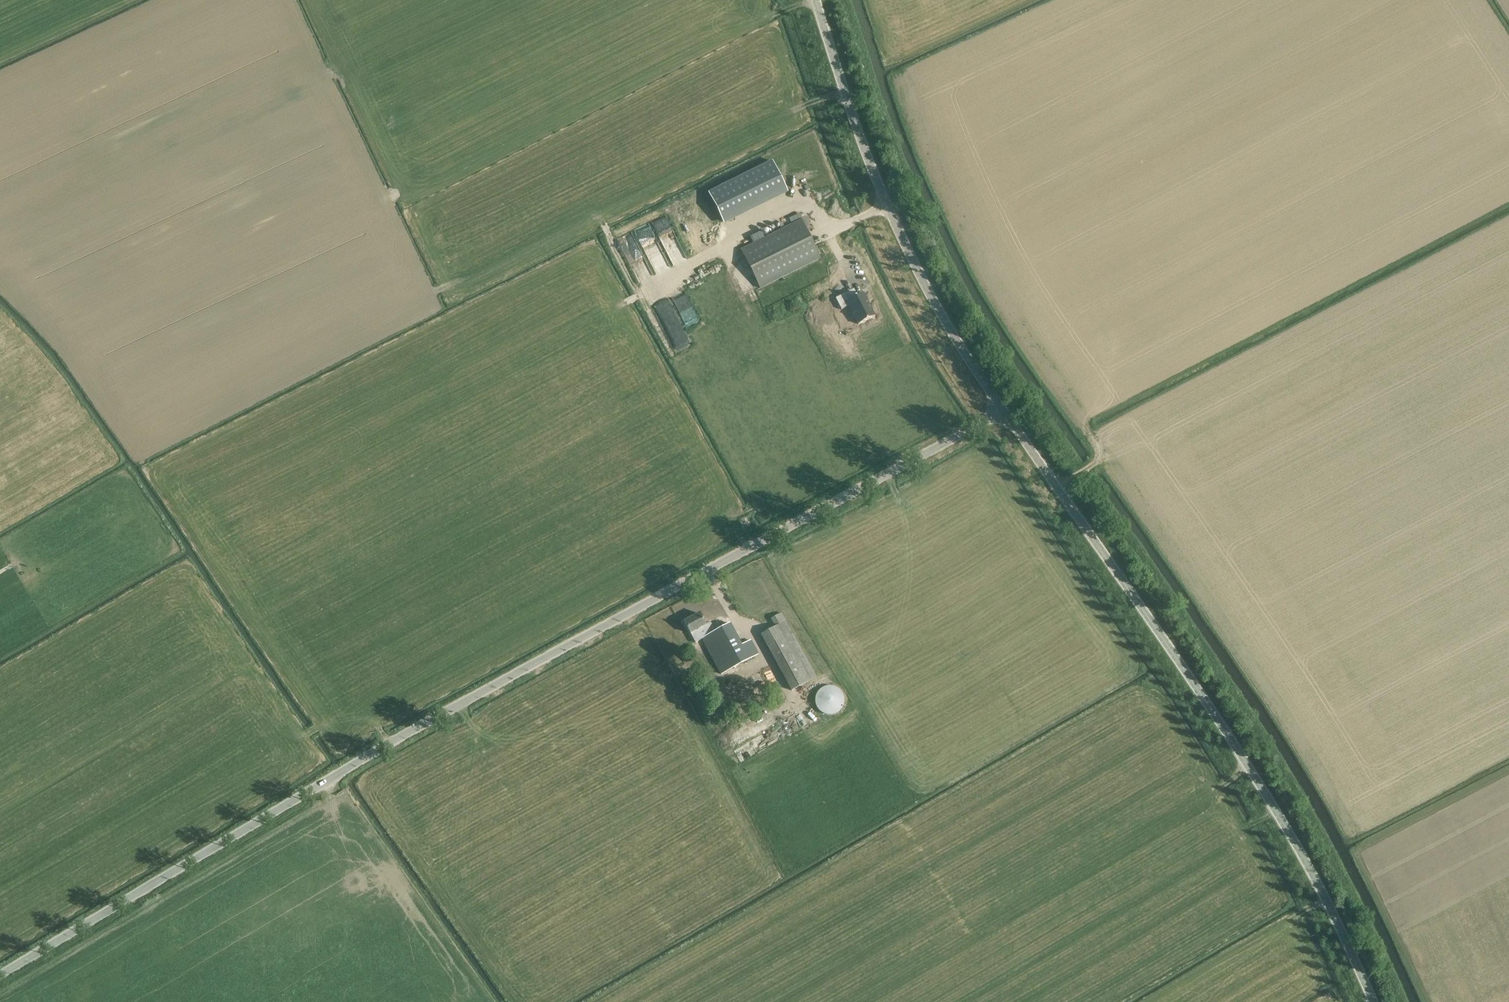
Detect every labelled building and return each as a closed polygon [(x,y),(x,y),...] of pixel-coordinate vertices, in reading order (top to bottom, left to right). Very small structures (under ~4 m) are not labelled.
[(329,55),(337,52),(331,36),(323,39),(329,55)] [(723,223),(787,191),(772,161),(709,193),(723,223)] [(821,258),(801,219),(740,249),(760,288),(821,258)] [(623,241),(628,253),(640,248),(652,276),(668,269),(648,225),(632,232),(634,236),(623,241)] [(858,324),(874,316),(863,293),(846,301),(843,294),(834,298),(840,310),(849,305),(858,324)] [(760,634),(791,691),(817,677),(782,612),(771,618),(775,626),(760,634)] [(702,639),(721,675),(759,654),(751,640),(742,644),(730,623),(715,631),(710,622),(705,625),(699,613),(684,621),(690,634),(695,643),(702,639)] [(737,684),(746,701),(767,689),(758,673),(737,684)] [(816,712),(840,713),(840,687),(817,687),(816,712)]
